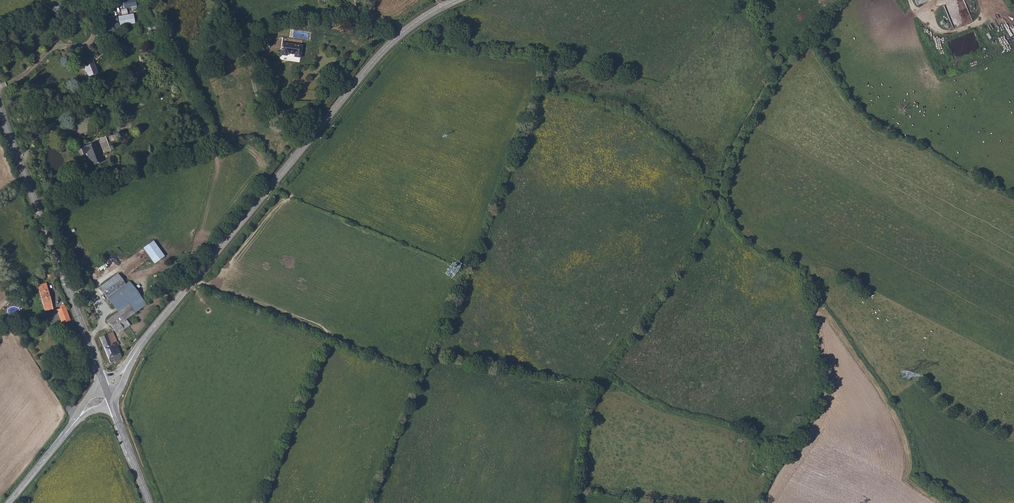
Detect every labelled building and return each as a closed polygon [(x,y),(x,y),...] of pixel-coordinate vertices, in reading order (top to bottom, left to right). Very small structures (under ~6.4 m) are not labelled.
[(106,33),(120,29),(118,22),(112,24),(108,11),(100,13),(106,33)] [(305,45),(286,41),(283,54),(289,55),(290,53),(297,54),(296,56),(303,57),(305,45)] [(81,55),(78,57),(86,76),(99,70),(92,53),(82,57),(81,55)] [(109,133),(100,137),(107,152),(116,148),(109,133)] [(100,141),(85,148),(88,154),(91,152),(96,165),(108,160),(100,141)] [(167,244),(157,249),(162,260),(173,255),(167,244)] [(128,271),(107,283),(113,294),(133,283),(134,282),(128,271)] [(47,274),(49,280),(55,279),(52,272),(47,274)] [(37,285),(44,311),(53,309),(46,282),(37,285)] [(135,286),(133,283),(113,294),(115,297),(135,286)] [(135,286),(115,297),(120,305),(122,309),(124,308),(141,297),(135,286)] [(130,316),(148,305),(146,301),(143,296),(141,297),(124,308),(129,317),(130,316)] [(56,310),(61,324),(70,320),(65,307),(56,310)] [(122,309),(111,315),(116,324),(120,322),(123,320),(129,317),(124,308),(122,309)] [(110,330),(114,341),(117,340),(119,339),(115,328),(110,330)] [(102,333),(110,354),(115,352),(114,349),(120,347),(117,340),(114,341),(110,330),(106,332),(102,333)] [(115,352),(110,354),(112,360),(118,358),(122,353),(120,347),(114,349),(115,352)]
